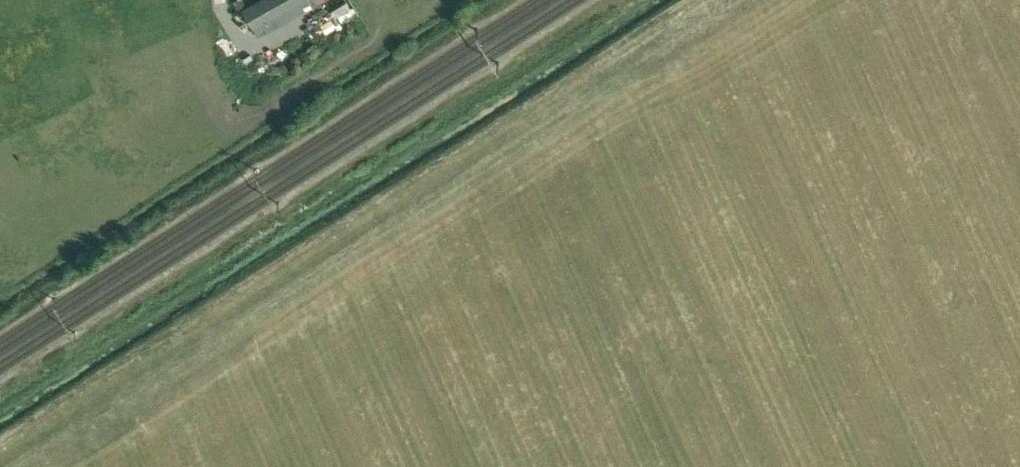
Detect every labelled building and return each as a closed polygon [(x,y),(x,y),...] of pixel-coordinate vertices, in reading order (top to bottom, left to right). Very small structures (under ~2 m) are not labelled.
[(243,8),(254,28),(304,0),(258,0),(243,8)]
